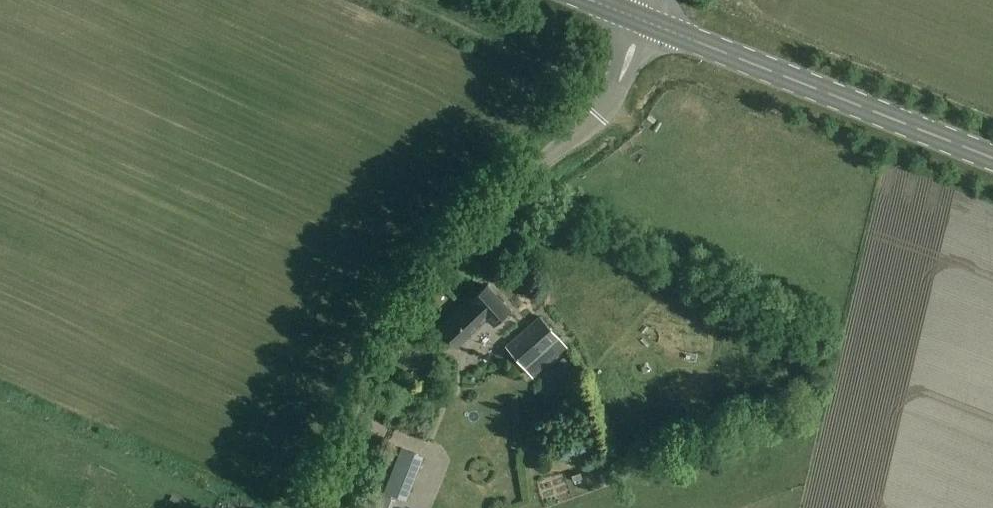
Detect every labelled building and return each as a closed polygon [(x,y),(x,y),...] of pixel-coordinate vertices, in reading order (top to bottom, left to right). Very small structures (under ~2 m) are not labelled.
[(512,313),(488,286),(473,300),(471,298),(439,326),(458,347),(488,319),(496,327),(512,313)] [(540,317),(505,347),(524,368),(558,338),(540,317)] [(377,506),(387,459),(364,454),(354,502),(377,506)] [(421,466),(402,457),(391,482),(410,491),(421,466)]
